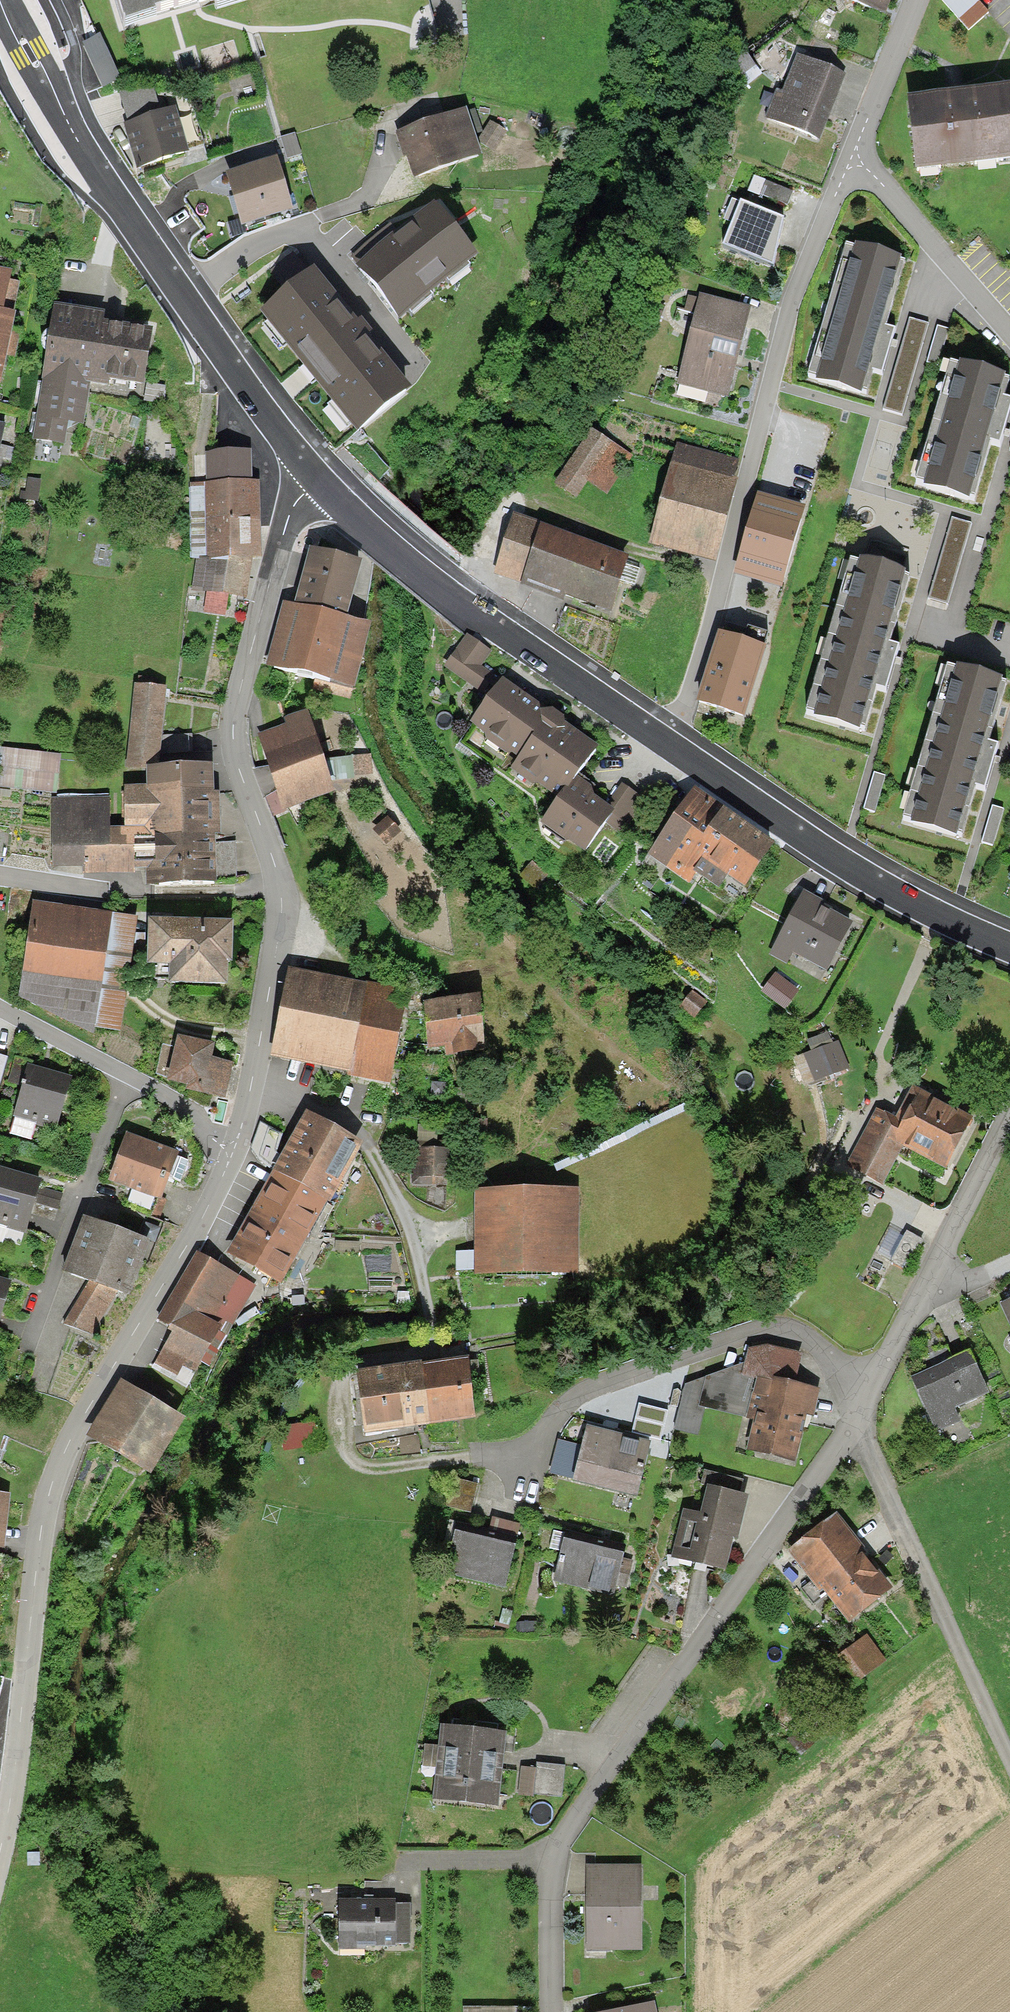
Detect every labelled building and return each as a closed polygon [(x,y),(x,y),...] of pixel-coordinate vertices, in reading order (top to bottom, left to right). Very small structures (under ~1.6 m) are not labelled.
[(121,27),(213,0),(113,0),(121,27)] [(883,11),(888,0),(854,0),(883,11)] [(978,0),(942,0),(965,28),(986,11),(978,0)] [(120,79),(99,34),(82,42),(103,87),(120,79)] [(761,74),(744,50),(730,59),(747,84),(761,74)] [(832,105),(844,72),(798,56),(784,94),(778,92),(767,120),(819,139),(832,105)] [(908,95),(916,170),(1009,159),(1009,83),(908,95)] [(128,122),(123,123),(138,168),(187,152),(173,108),(161,112),(155,93),(118,91),(128,122)] [(467,110),(396,132),(404,155),(407,154),(414,175),(481,154),(467,110)] [(507,133),(495,153),(511,162),(523,142),(507,133)] [(294,134),(281,138),(287,158),(300,154),(294,134)] [(276,158),(226,172),(241,224),(292,210),(276,158)] [(793,190),(754,176),(748,192),(787,206),(793,190)] [(434,199),(355,265),(366,279),(400,323),(479,256),(434,199)] [(784,219),(732,199),(723,220),(728,222),(718,246),(766,265),(776,240),(784,219)] [(905,261),(846,245),(809,380),(867,396),(873,374),(882,376),(888,352),(894,330),(887,328),(905,261)] [(317,263),(257,312),(355,434),(416,385),(317,263)] [(0,269),(0,384),(1,384),(7,356),(15,358),(21,329),(12,328),(15,312),(13,312),(19,282),(9,280),(11,271),(0,269)] [(748,307),(699,294),(676,382),(726,395),(735,360),(748,307)] [(142,397),(153,330),(109,323),(103,322),(104,312),(53,304),(31,439),(64,445),(68,424),(85,427),(91,389),(142,397)] [(650,304),(646,314),(658,319),(662,309),(650,304)] [(928,324),(910,319),(884,410),(902,415),(928,324)] [(948,329),(937,326),(927,362),(938,365),(948,329)] [(949,364),(915,487),(973,503),(990,444),(999,446),(1006,422),(1009,408),(1009,402),(1003,400),(1008,381),(949,364)] [(631,456),(590,429),(554,484),(574,498),(585,482),(605,495),(631,456)] [(737,458),(672,442),(647,545),(717,563),(737,480),(732,478),(737,458)] [(191,558),(198,558),(253,557),(261,557),(259,482),(253,482),(252,450),(204,451),(205,483),(189,483),(191,558)] [(803,507),(758,494),(734,574),(780,587),(803,507)] [(513,516),(494,572),(520,581),(518,585),(571,602),(573,597),(610,609),(629,554),(540,525),(513,516)] [(971,524),(951,519),(929,597),(949,603),(971,524)] [(294,606),(347,620),(362,562),(311,549),(294,606)] [(246,597),(253,557),(198,558),(192,591),(207,594),(204,612),(225,615),(229,594),(246,597)] [(909,578),(847,561),(804,719),(865,736),(878,690),(886,692),(892,671),(899,647),(891,645),(909,578)] [(347,620),(294,606),(283,603),(266,664),(353,688),(370,627),(347,620)] [(745,618),(739,639),(765,646),(771,625),(745,618)] [(739,639),(718,632),(697,703),(744,717),(765,646),(739,639)] [(489,650),(467,635),(443,668),(486,700),(468,724),(517,761),(511,769),(555,801),(539,822),(582,853),(605,822),(621,834),(645,801),(619,781),(604,802),(597,797),(594,783),(579,772),(597,746),(564,723),(563,718),(553,709),(545,709),(501,679),(479,664),(489,650)] [(1001,682),(943,666),(899,826),(958,841),(973,786),(985,789),(991,768),(997,746),(985,743),(1001,682)] [(146,766),(158,766),(159,754),(161,735),(166,687),(134,684),(125,770),(146,770),(146,766)] [(285,726),(258,734),(275,792),(265,796),(272,815),(334,793),(308,712),(283,719),(285,726)] [(186,735),(161,735),(159,754),(187,753),(186,735)] [(0,749),(0,789),(56,795),(60,755),(0,749)] [(371,756),(329,760),(331,782),(373,778),(371,756)] [(216,883),(236,877),(236,842),(214,843),(214,834),(219,834),(219,793),(213,793),(213,765),(158,766),(146,766),(146,770),(146,785),(123,786),(124,828),(110,828),(109,798),(51,799),(52,868),(85,867),(85,874),(133,873),(133,868),(147,868),(147,884),(216,883)] [(874,773),(864,808),(874,812),(885,776),(874,773)] [(744,886),(774,844),(696,787),(648,852),(687,880),(695,870),(718,886),(727,873),(744,886)] [(1004,810),(992,806),(981,842),(993,846),(1004,810)] [(531,862),(520,876),(535,886),(545,873),(531,862)] [(834,907),(805,891),(777,940),(824,967),(850,922),(831,912),(834,907)] [(138,917),(33,901),(19,995),(95,1030),(119,1034),(138,917)] [(166,920),(147,920),(146,965),(171,966),(171,983),(227,986),(228,963),(232,965),(233,923),(166,920)] [(349,1071),(366,984),(290,970),(273,1056),(349,1071)] [(776,974),(762,992),(782,1006),(795,988),(776,974)] [(366,984),(349,1071),(348,1076),(389,1083),(407,992),(366,984)] [(690,991),(678,1007),(693,1018),(705,1002),(690,991)] [(479,997),(423,1004),(428,1050),(444,1048),(445,1057),(486,1052),(479,997)] [(215,1046),(177,1037),(167,1080),(189,1085),(188,1090),(223,1098),(231,1063),(212,1059),(215,1046)] [(837,1041),(795,1060),(806,1084),(847,1065),(837,1041)] [(71,1078),(29,1066),(14,1117),(15,1117),(11,1133),(31,1139),(35,1125),(56,1131),(71,1078)] [(430,1097),(445,1097),(446,1083),(431,1082),(430,1097)] [(916,1095),(897,1127),(874,1114),(847,1163),(879,1181),(901,1142),(943,1166),(967,1123),(916,1095)] [(363,1144),(306,1111),(272,1171),(328,1202),(330,1203),(363,1144)] [(417,1142),(413,1142),(411,1185),(448,1186),(450,1149),(437,1149),(438,1125),(418,1124),(417,1142)] [(179,1153),(127,1133),(117,1161),(109,1182),(130,1190),(125,1204),(159,1218),(167,1199),(162,1197),(179,1153)] [(0,1168),(0,1226),(26,1234),(35,1202),(57,1208),(61,1195),(39,1188),(41,1180),(0,1168)] [(226,1254),(280,1285),(328,1202),(272,1171),(226,1254)] [(572,1188),(473,1190),(475,1253),(475,1274),(574,1272),(572,1188)] [(105,1225),(84,1217),(63,1271),(89,1281),(62,1325),(91,1336),(118,1292),(130,1297),(151,1242),(154,1244),(161,1228),(148,1223),(142,1238),(105,1225)] [(257,1287),(197,1252),(158,1320),(170,1327),(167,1331),(172,1334),(162,1352),(154,1347),(144,1366),(186,1390),(203,1361),(211,1366),(257,1287)] [(475,1274),(475,1253),(455,1253),(455,1274),(475,1274)] [(0,1280),(0,1317),(10,1283),(0,1280)] [(998,1303),(1009,1330),(1009,1298),(998,1303)] [(792,1463),(808,1388),(792,1384),(799,1355),(750,1344),(745,1368),(683,1387),(674,1429),(694,1433),(700,1406),(758,1418),(750,1454),(792,1463)] [(968,1351),(912,1377),(939,1433),(958,1424),(952,1410),(988,1393),(968,1351)] [(423,1364),(355,1374),(363,1433),(476,1418),(468,1361),(425,1367),(423,1364)] [(184,1421),(118,1381),(86,1434),(152,1473),(184,1421)] [(623,1434),(587,1425),(583,1443),(558,1437),(549,1476),(637,1497),(651,1441),(623,1434)] [(313,1426),(281,1429),(283,1448),(314,1446),(313,1426)] [(478,1485),(443,1476),(436,1502),(470,1512),(478,1485)] [(726,1572),(743,1497),(709,1489),(703,1515),(682,1510),(671,1559),(726,1572)] [(505,1591),(522,1526),(460,1510),(443,1575),(505,1591)] [(861,1548),(864,1545),(836,1511),(788,1549),(814,1581),(804,1589),(814,1601),(827,1591),(849,1619),(891,1586),(863,1551),(861,1548)] [(612,1598),(625,1545),(604,1540),(566,1530),(554,1582),(612,1598)] [(887,1658),(869,1634),(845,1652),(863,1676),(887,1658)] [(504,1733),(438,1727),(436,1746),(424,1745),(422,1767),(435,1768),(432,1801),(497,1807),(504,1733)] [(520,1766),(518,1794),(562,1797),(564,1765),(536,1763),(536,1768),(520,1766)] [(642,1866),(585,1866),(585,1953),(643,1952),(642,1866)] [(368,1900),(337,1900),(338,1950),(367,1950),(367,1946),(395,1946),(394,1942),(394,1906),(394,1900),(368,1900)] [(410,1905),(394,1906),(394,1942),(410,1942),(410,1905)] [(608,2011),(656,2011),(654,2002),(608,2011)]
